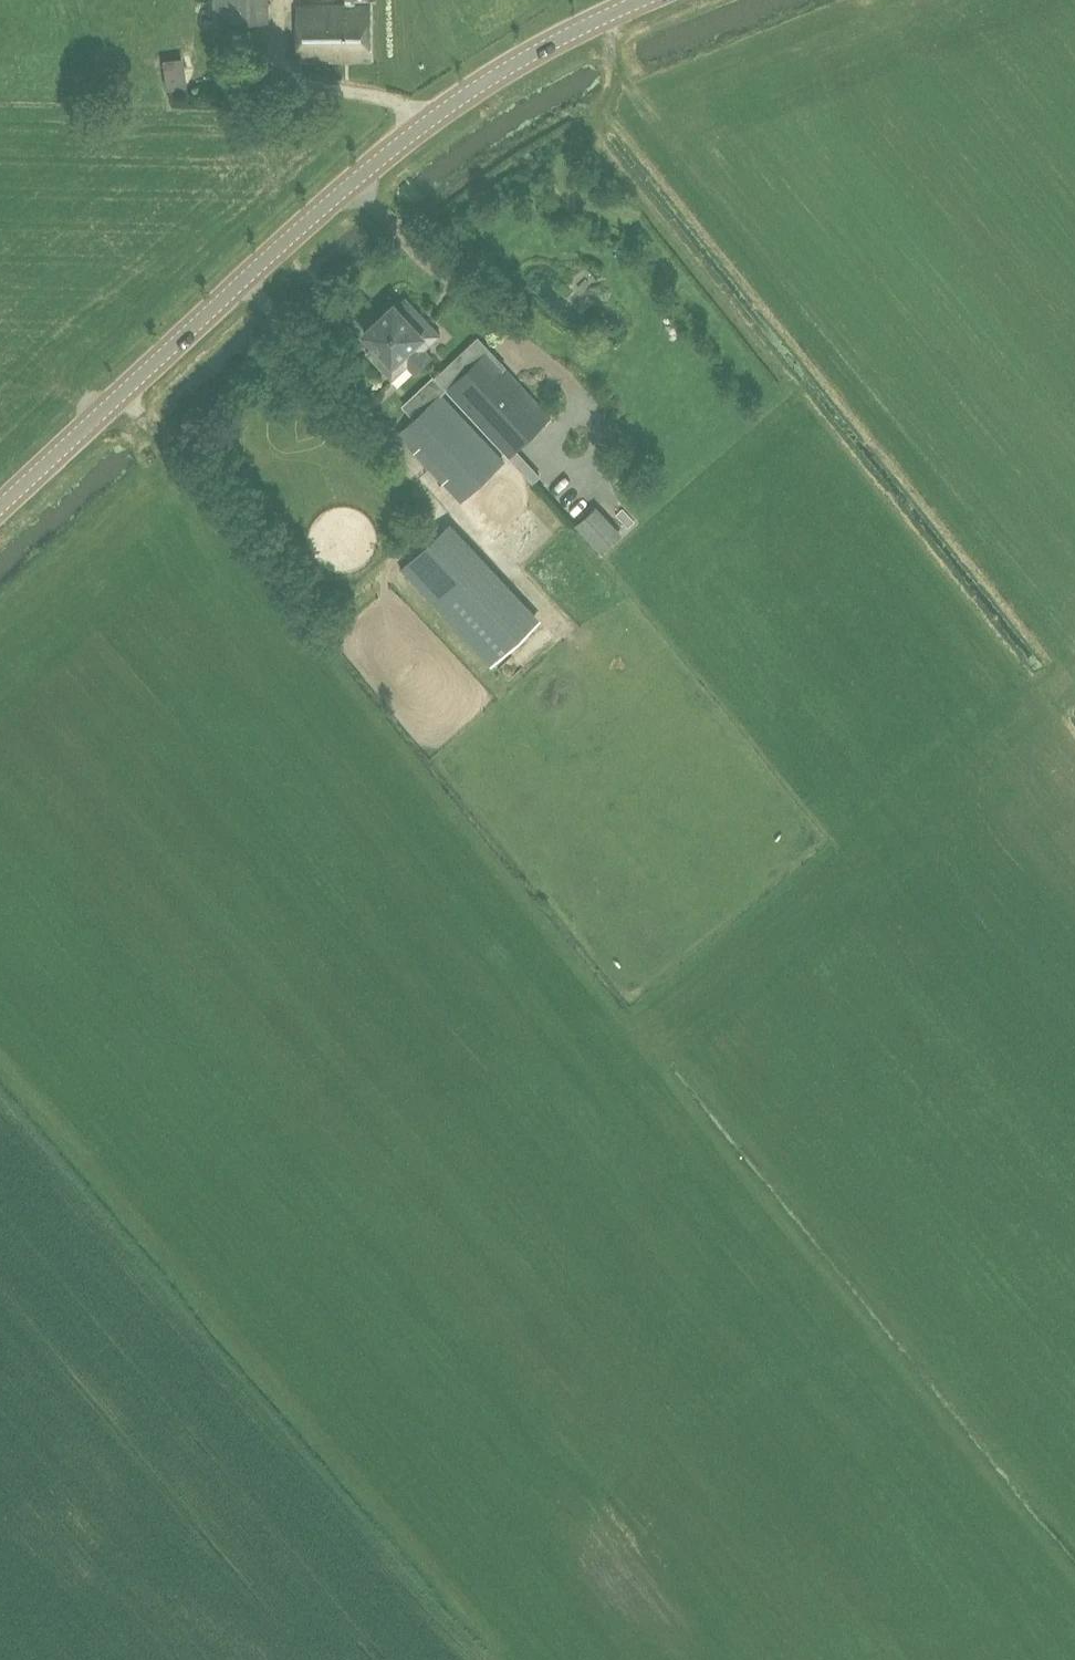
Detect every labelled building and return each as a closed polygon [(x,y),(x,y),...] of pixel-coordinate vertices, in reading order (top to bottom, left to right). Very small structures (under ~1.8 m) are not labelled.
[(265,19),(265,0),(216,0),(216,20),(265,19)] [(356,3),(356,0),(348,0),(348,5),(299,6),(300,60),(373,59),(372,3),(356,3)] [(575,297),(583,310),(598,302),(590,288),(575,297)] [(380,318),(424,365),(432,357),(425,349),(441,335),(406,298),(398,306),(395,303),(380,318)] [(416,373),(424,365),(380,318),(364,332),(379,347),(370,355),(393,380),(408,365),(416,373)] [(510,456),(552,417),(479,340),(437,379),(447,389),(510,456)] [(462,502),(504,463),(440,394),(398,434),(462,502)] [(491,666),(543,618),(452,522),(401,568),(491,666)]
